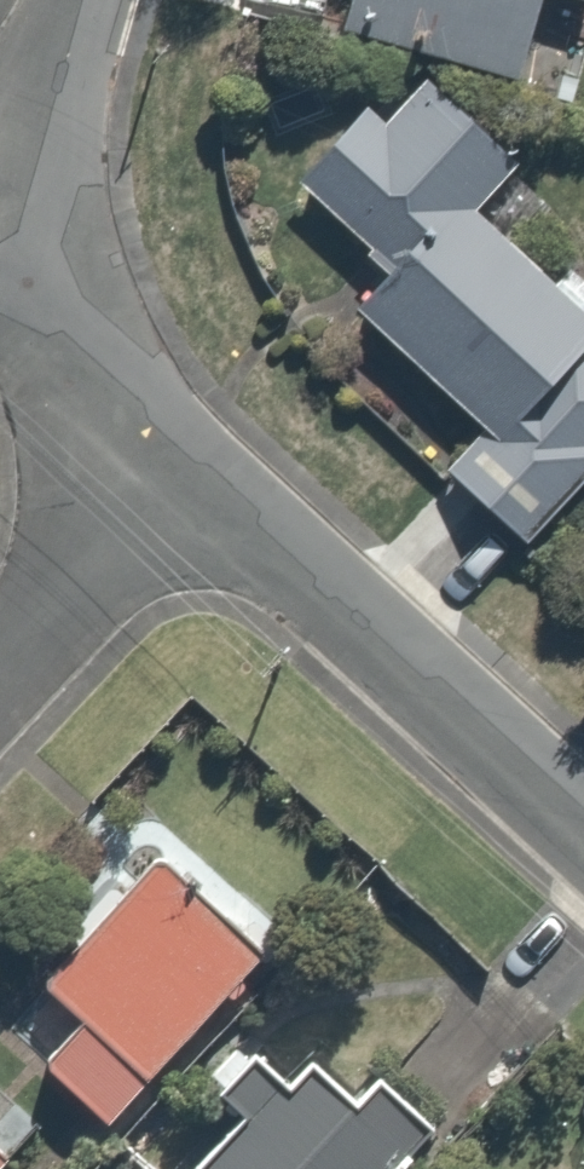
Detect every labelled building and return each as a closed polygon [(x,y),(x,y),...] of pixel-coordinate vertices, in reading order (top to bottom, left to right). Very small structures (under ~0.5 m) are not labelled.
[(322,30),(502,78),(522,0),(330,0),(322,30)] [(489,531),(583,437),(583,348),(575,339),(583,330),(583,315),(474,203),(508,168),(397,55),(278,173),(370,266),(330,305),(457,434),(424,466),(489,531)] [(125,842),(18,982),(59,1013),(15,1071),(88,1127),(239,930),(125,842)] [(153,1168),(358,1168),(410,1111),(359,1066),(334,1094),(283,1049),(258,1077),(211,1035),(157,1096),(191,1127),(153,1168)]
